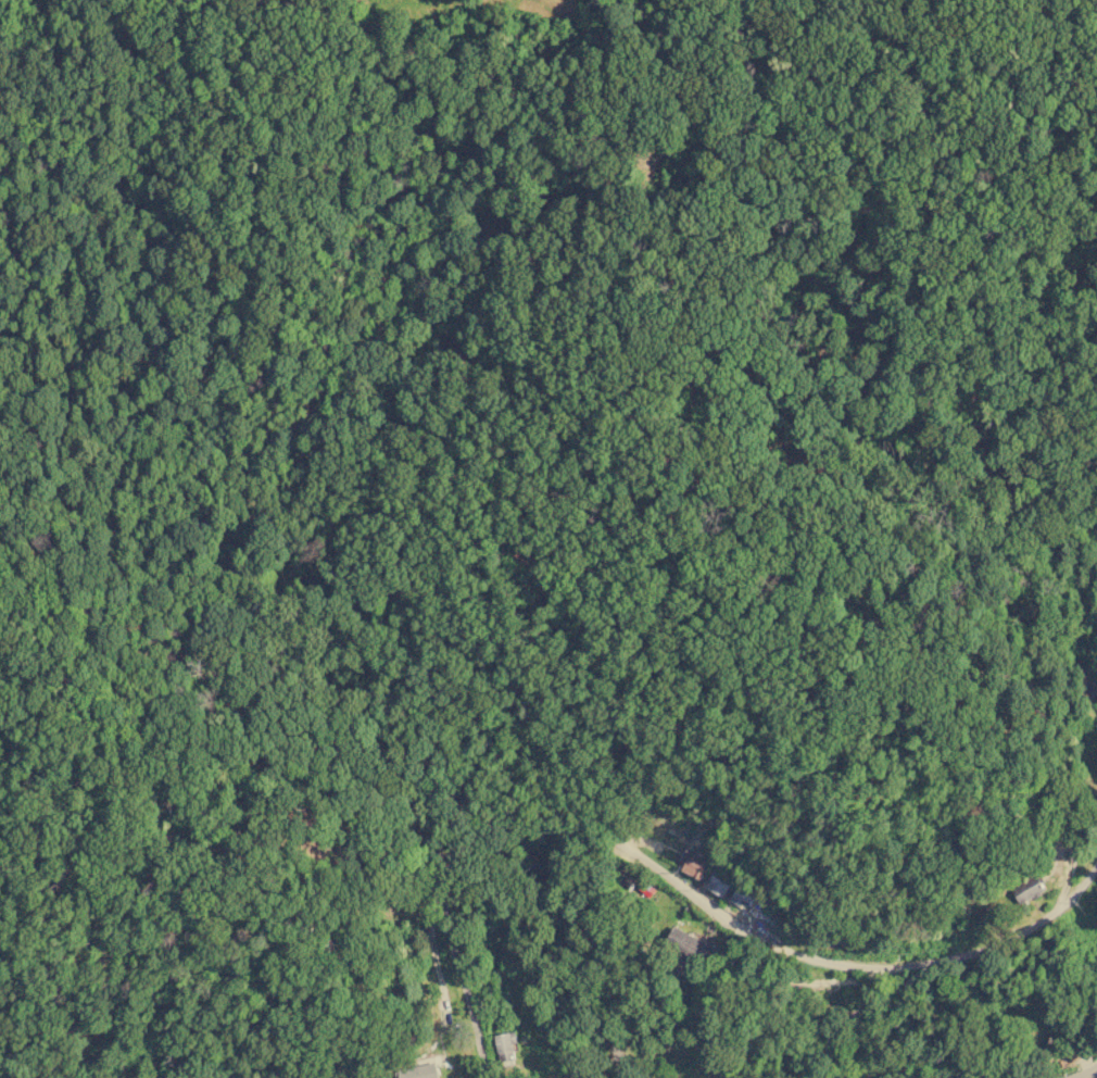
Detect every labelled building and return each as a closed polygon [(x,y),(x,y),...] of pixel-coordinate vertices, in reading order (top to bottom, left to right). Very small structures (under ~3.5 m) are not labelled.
[(680,860),(683,861),(680,871),(701,877),(707,856),(683,849),(680,860)] [(730,883),(713,872),(705,886),(722,896),(730,883)] [(1019,903),(1045,889),(1036,873),(1010,887),(1019,903)] [(756,892),(739,882),(730,899),(746,909),(756,892)] [(704,942),(674,924),(663,943),(693,961),(704,942)] [(495,1033),(497,1061),(513,1060),(512,1041),(516,1041),(515,1031),(495,1033)] [(417,1066),(398,1069),(399,1077),(438,1077),(436,1062),(441,1061),(440,1054),(416,1057),(417,1066)]
